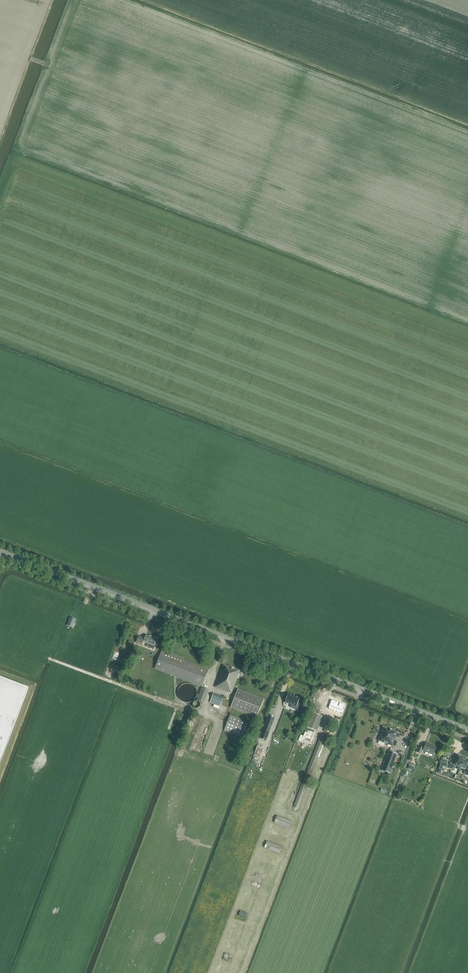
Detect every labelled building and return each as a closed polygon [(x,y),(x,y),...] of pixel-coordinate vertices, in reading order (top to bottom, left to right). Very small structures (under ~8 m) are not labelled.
[(76,620),(71,617),(67,626),(72,628),(76,620)] [(139,636),(136,643),(139,644),(142,645),(144,643),(148,644),(147,647),(154,649),(155,647),(157,640),(146,635),(145,638),(142,637),(139,636)] [(155,669),(202,687),(203,685),(208,670),(183,660),(184,658),(162,650),(155,669)] [(240,671),(224,665),(216,688),(232,694),(240,671)] [(29,688),(0,677),(0,763),(29,688)] [(197,694),(197,693),(197,691),(196,689),(195,687),(194,686),(193,685),(191,684),(190,683),(188,683),(186,683),(184,683),(183,684),(181,685),(180,687),(179,688),(178,690),(178,692),(178,693),(178,695),(179,697),(180,698),(181,700),(182,701),(184,702),(186,702),(188,702),(189,702),(191,701),(193,700),(194,699),(195,698),(196,696),(197,694)] [(257,718),(264,699),(238,689),(230,708),(257,718)] [(288,693),(285,703),(285,702),(291,705),(290,707),(298,710),(300,703),(298,703),(300,698),(288,694),(289,693),(288,693)] [(220,707),(224,698),(214,694),(210,703),(220,707)] [(342,714),(346,705),(333,700),(329,709),(342,714)] [(316,731),(322,717),(312,713),(306,727),(316,731)] [(248,740),(254,725),(230,716),(225,730),(248,740)] [(261,738),(266,741),(275,719),(269,717),(261,738)] [(393,747),(398,732),(384,727),(379,741),(393,747)] [(301,735),(298,741),(301,742),(302,739),(310,742),(313,733),(306,730),(305,732),(303,736),(301,735)] [(329,737),(321,734),(292,809),(298,811),(324,743),(326,744),(329,737)] [(433,755),(436,748),(426,743),(424,749),(420,747),(418,752),(421,754),(422,750),(433,755)] [(390,774),(397,755),(389,752),(382,771),(390,774)] [(456,765),(461,767),(465,759),(464,759),(464,758),(462,757),(460,757),(457,756),(454,764),(451,763),(449,768),(454,770),(456,765)] [(276,816),(274,823),(289,829),(292,822),(276,816)] [(267,841),(265,848),(280,854),(282,847),(267,841)] [(225,953),(223,959),(230,961),(232,956),(225,953)]
